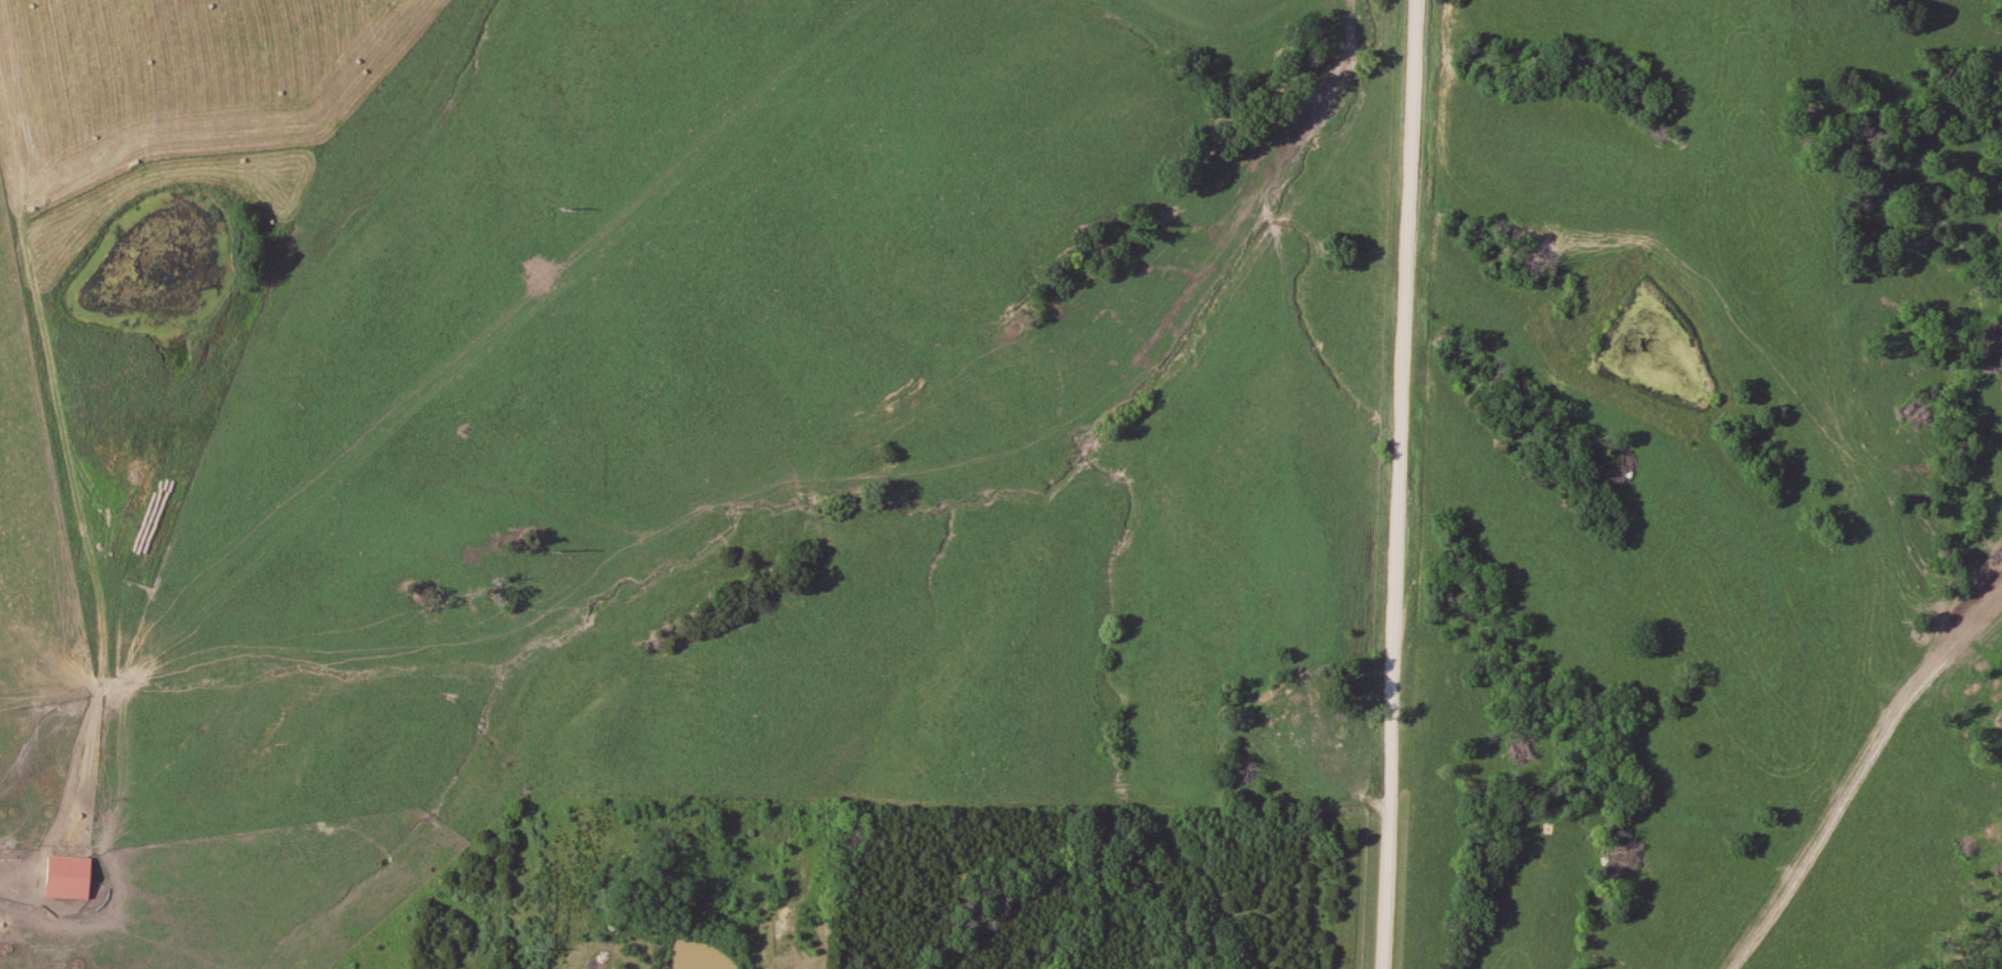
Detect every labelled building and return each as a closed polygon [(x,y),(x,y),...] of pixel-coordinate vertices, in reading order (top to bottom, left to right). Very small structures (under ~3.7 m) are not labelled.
[(94,856),(49,855),(48,897),(92,898),(94,856)]
